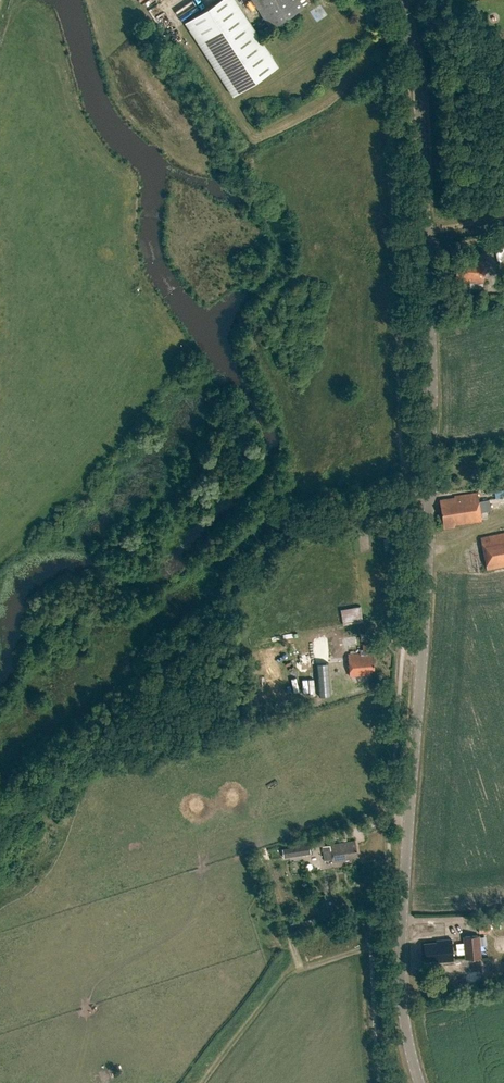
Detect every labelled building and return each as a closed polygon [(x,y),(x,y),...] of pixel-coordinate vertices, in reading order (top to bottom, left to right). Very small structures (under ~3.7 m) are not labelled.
[(186,23),(234,96),(279,66),(236,0),(221,0),(186,23)] [(272,30),(305,8),(300,0),(252,0),(272,30)] [(495,235),(497,246),(503,245),(503,234),(495,235)] [(485,258),(461,257),(461,263),(456,263),(456,278),(467,278),(467,281),(470,281),(469,288),(483,289),(484,282),(485,258)] [(502,304),(503,296),(491,295),(490,303),(502,304)] [(454,497),(440,499),(444,528),(455,526),(454,524),(482,520),(481,512),(492,510),(490,500),(479,502),(478,492),(454,495),(454,497)] [(481,537),(487,568),(503,565),(503,532),(481,537)] [(339,608),(340,624),(361,623),(360,607),(339,608)] [(364,650),(361,650),(361,654),(348,654),(350,676),(371,675),(370,670),(375,669),(374,654),(367,655),(367,651),(369,650),(368,645),(363,645),(364,650)] [(328,672),(315,672),(316,690),(329,689),(328,672)] [(301,679),(302,692),(308,691),(308,695),(316,694),(315,679),(301,679)] [(356,841),(323,845),(325,860),(332,859),(332,862),(358,858),(356,841)] [(309,842),(293,844),(293,847),(282,849),(284,858),(311,853),(309,842)] [(490,932),(490,917),(477,917),(478,932),(490,932)] [(481,957),(480,935),(463,936),(465,959),(481,957)] [(452,939),(440,940),(440,942),(425,944),(426,960),(435,959),(435,961),(453,960),(452,939)]
